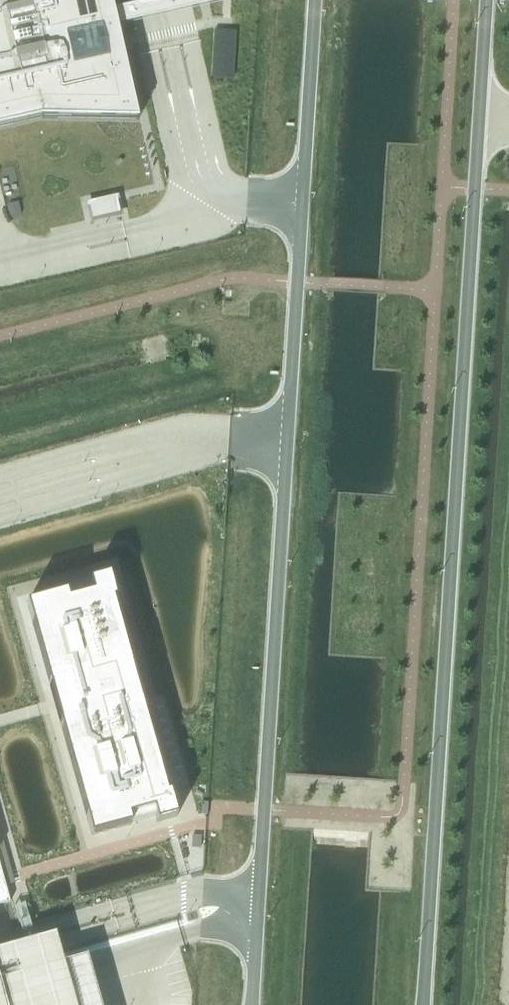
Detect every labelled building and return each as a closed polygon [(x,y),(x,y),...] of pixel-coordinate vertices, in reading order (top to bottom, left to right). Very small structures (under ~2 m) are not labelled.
[(114,12),(111,0),(0,0),(0,128),(42,119),(139,121),(118,28),(114,12)] [(118,28),(241,0),(167,0),(114,12),(118,28)] [(89,204),(93,218),(118,213),(115,198),(89,204)] [(9,205),(12,217),(21,215),(18,203),(9,205)] [(67,593),(27,604),(55,706),(58,716),(92,836),(131,825),(129,817),(154,811),(157,823),(177,817),(170,793),(167,794),(113,601),(116,600),(110,576),(90,581),(93,594),(69,601),(67,593)] [(7,890),(16,888),(13,879),(0,832),(0,867),(7,890)] [(10,903),(7,890),(0,867),(0,906),(10,903)]
